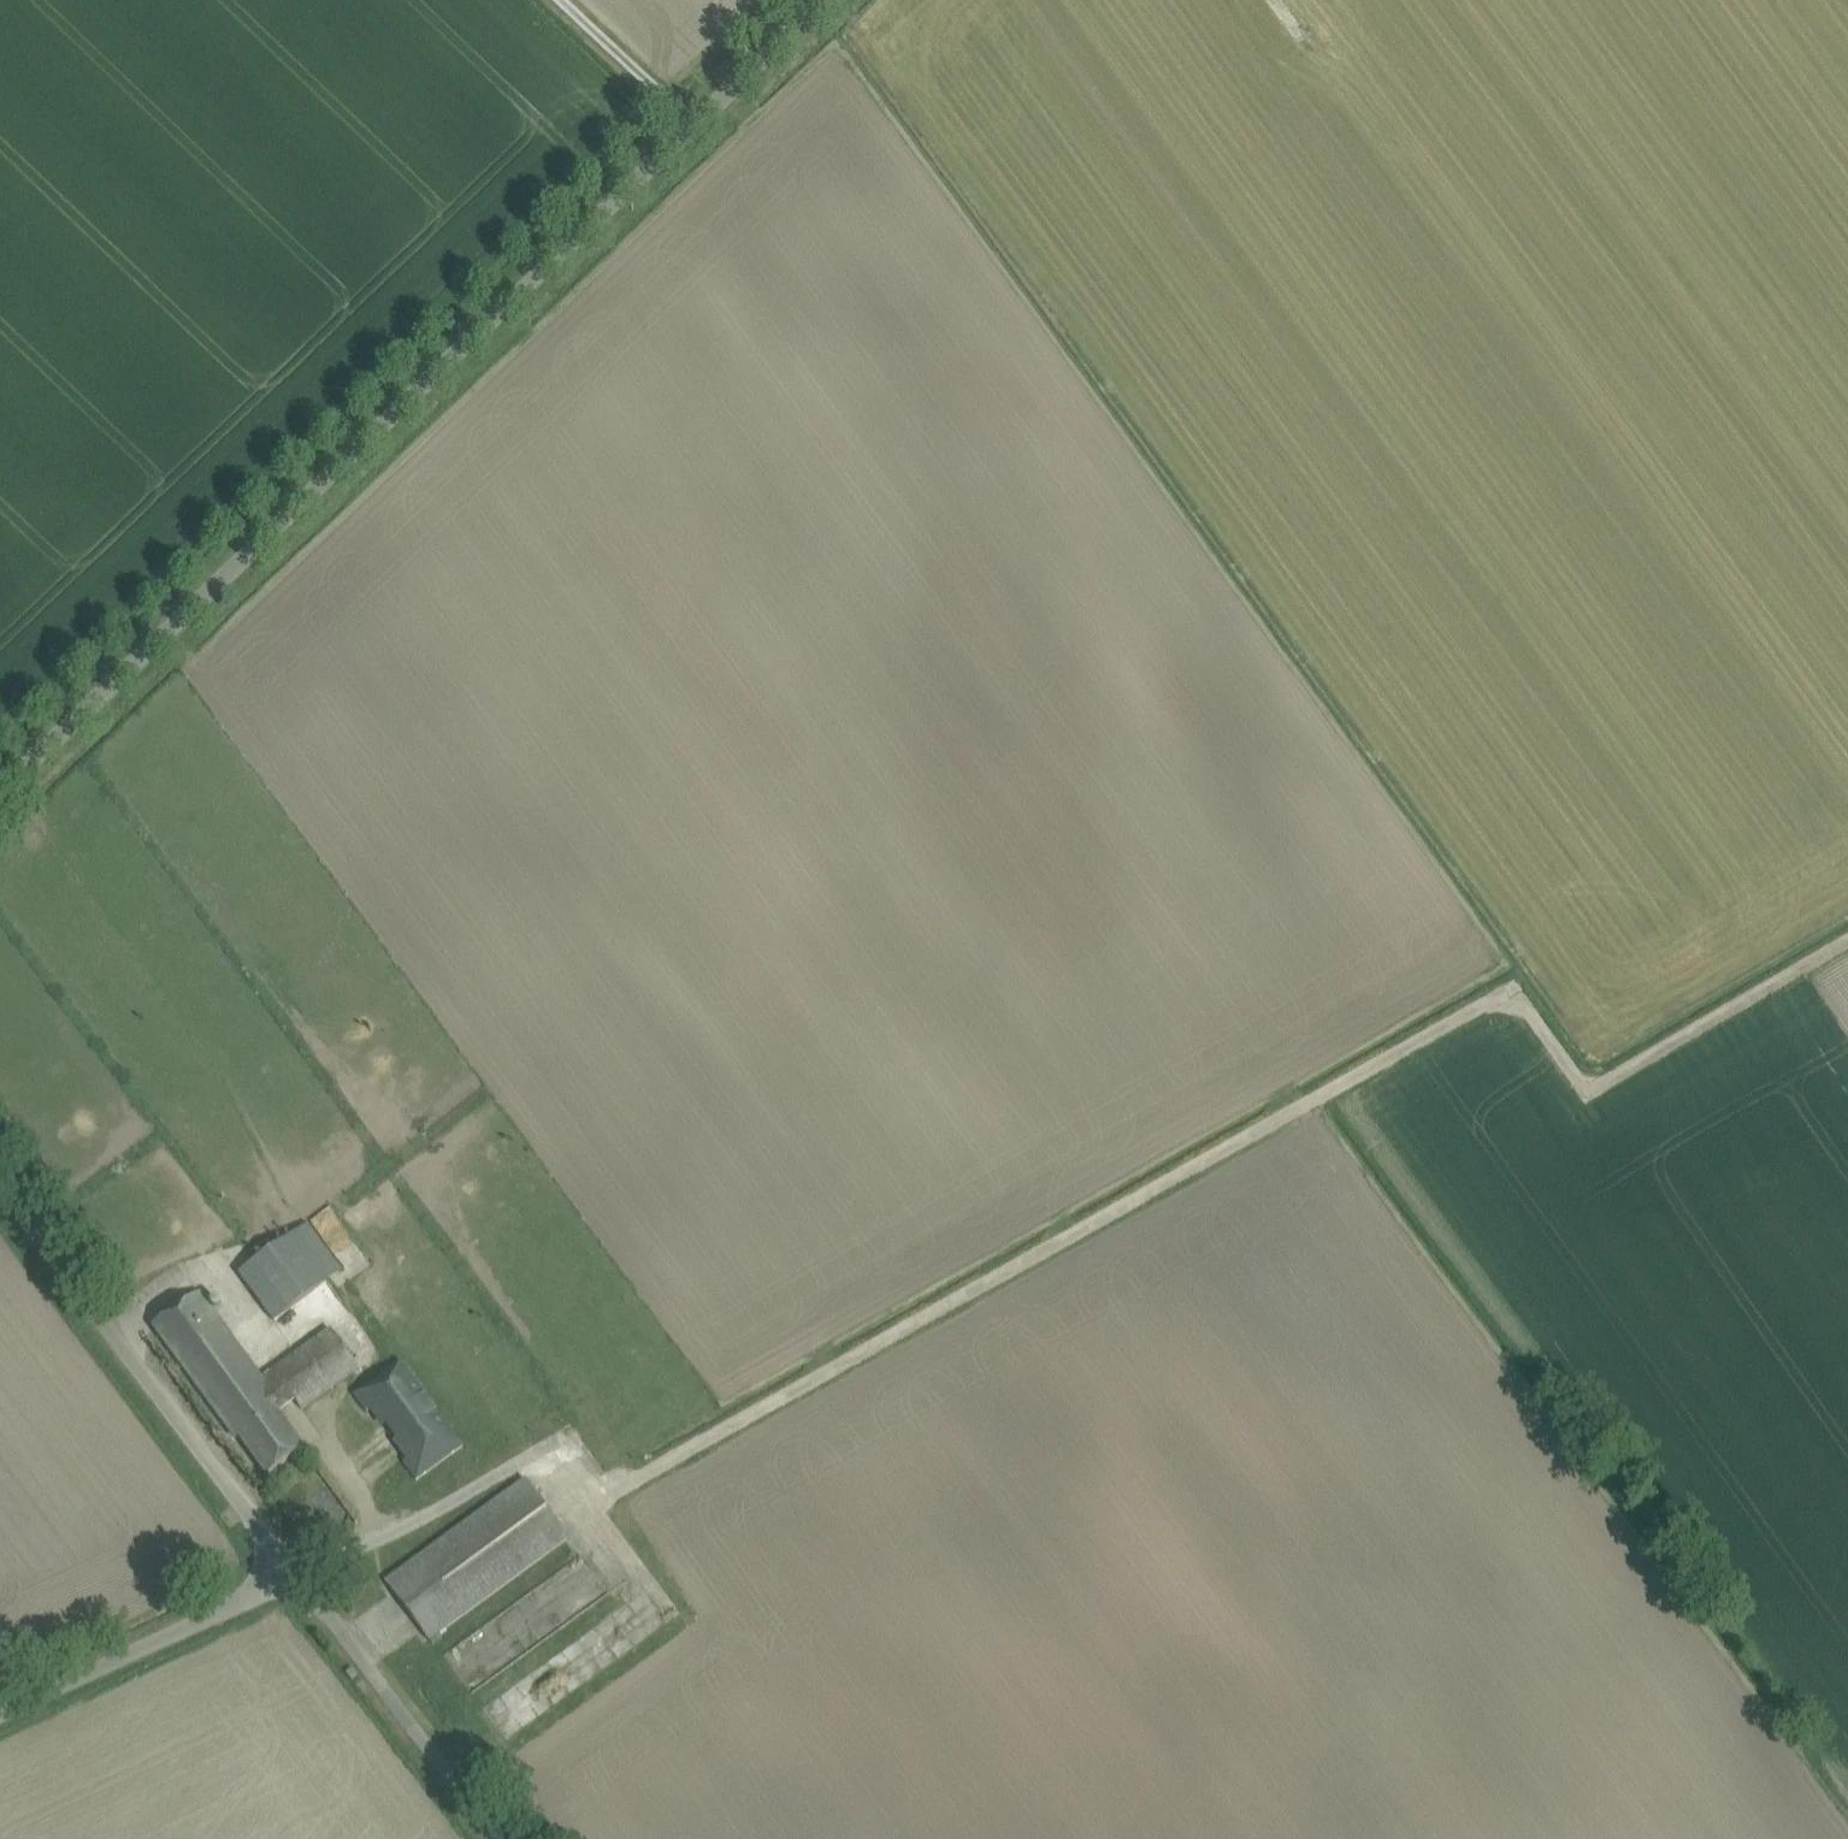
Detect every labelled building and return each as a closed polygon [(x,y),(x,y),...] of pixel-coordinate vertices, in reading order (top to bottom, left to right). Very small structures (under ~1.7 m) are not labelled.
[(271,1317),(327,1278),(295,1234),(239,1272),(271,1317)] [(155,1327),(237,1439),(241,1436),(269,1475),(302,1450),(275,1413),(292,1401),(300,1411),(358,1368),(330,1330),(262,1380),(199,1295),(155,1327)] [(463,1446),(401,1361),(355,1395),(369,1413),(373,1411),(383,1425),(385,1424),(398,1441),(395,1443),(408,1460),(405,1462),(417,1479),(463,1446)] [(386,1582),(430,1641),(570,1538),(526,1479),(386,1582)]
